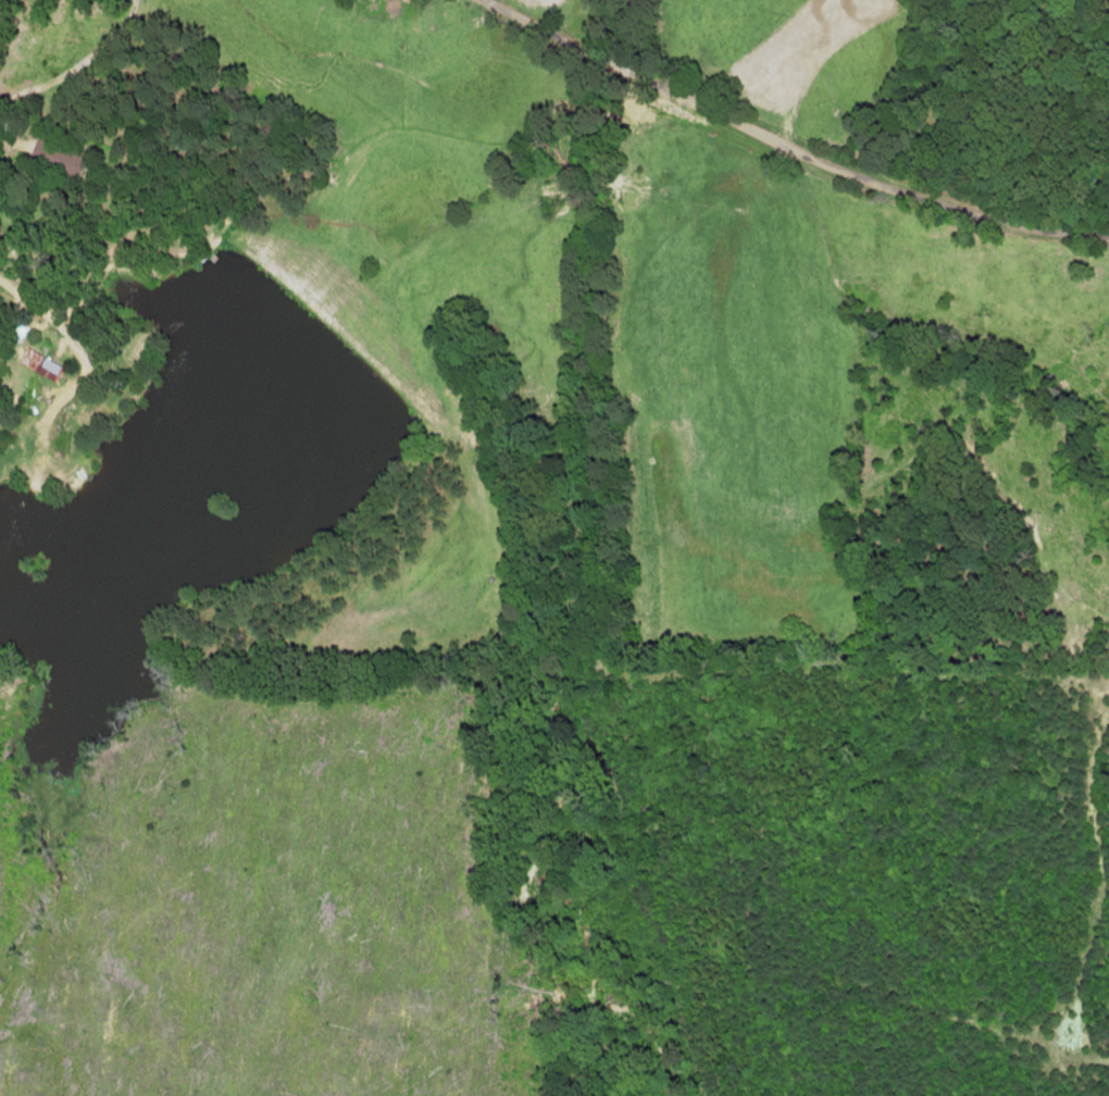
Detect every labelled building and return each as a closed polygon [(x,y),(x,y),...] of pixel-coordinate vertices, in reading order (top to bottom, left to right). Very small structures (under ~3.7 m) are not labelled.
[(42,137),(32,164),(81,182),(91,154),(42,137)] [(67,367),(31,347),(23,362),(58,382),(67,367)]
